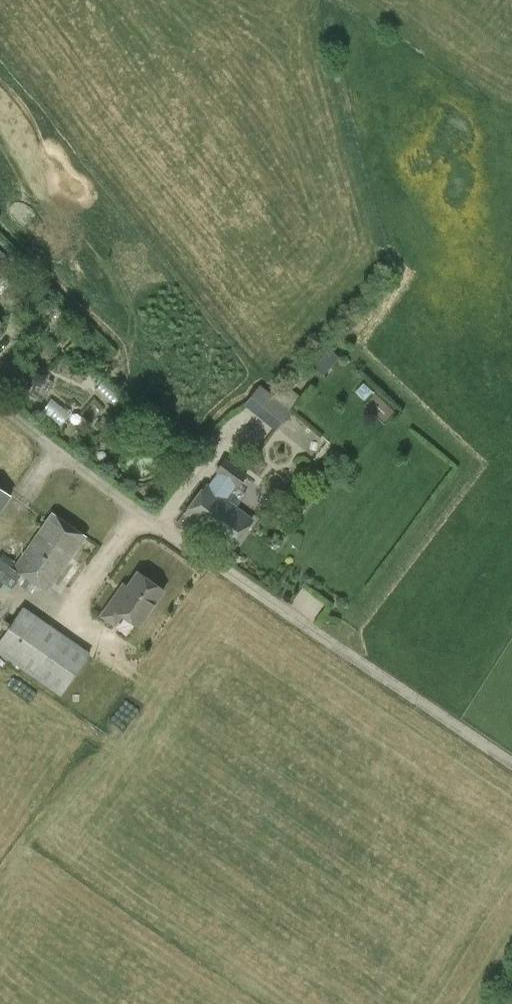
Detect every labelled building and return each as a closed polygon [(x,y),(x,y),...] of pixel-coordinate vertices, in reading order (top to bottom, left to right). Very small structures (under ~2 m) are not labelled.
[(322,375),(338,358),(329,349),(313,367),(322,375)] [(293,412),(269,392),(261,385),(245,404),(253,410),(278,430),(289,417),(293,412)] [(216,472),(218,473),(207,488),(206,487),(177,526),(197,541),(206,528),(233,548),(252,521),(224,500),(235,485),(236,486),(245,474),(225,459),(216,472)] [(12,496),(0,488),(0,513),(12,496)] [(53,513),(17,564),(2,553),(0,557),(0,590),(8,595),(22,575),(47,593),(87,537),(53,513)] [(118,593),(102,616),(115,626),(122,616),(126,618),(139,627),(164,592),(151,582),(138,573),(122,596),(118,593)] [(91,654),(24,607),(0,641),(0,655),(61,697),(91,654)]
